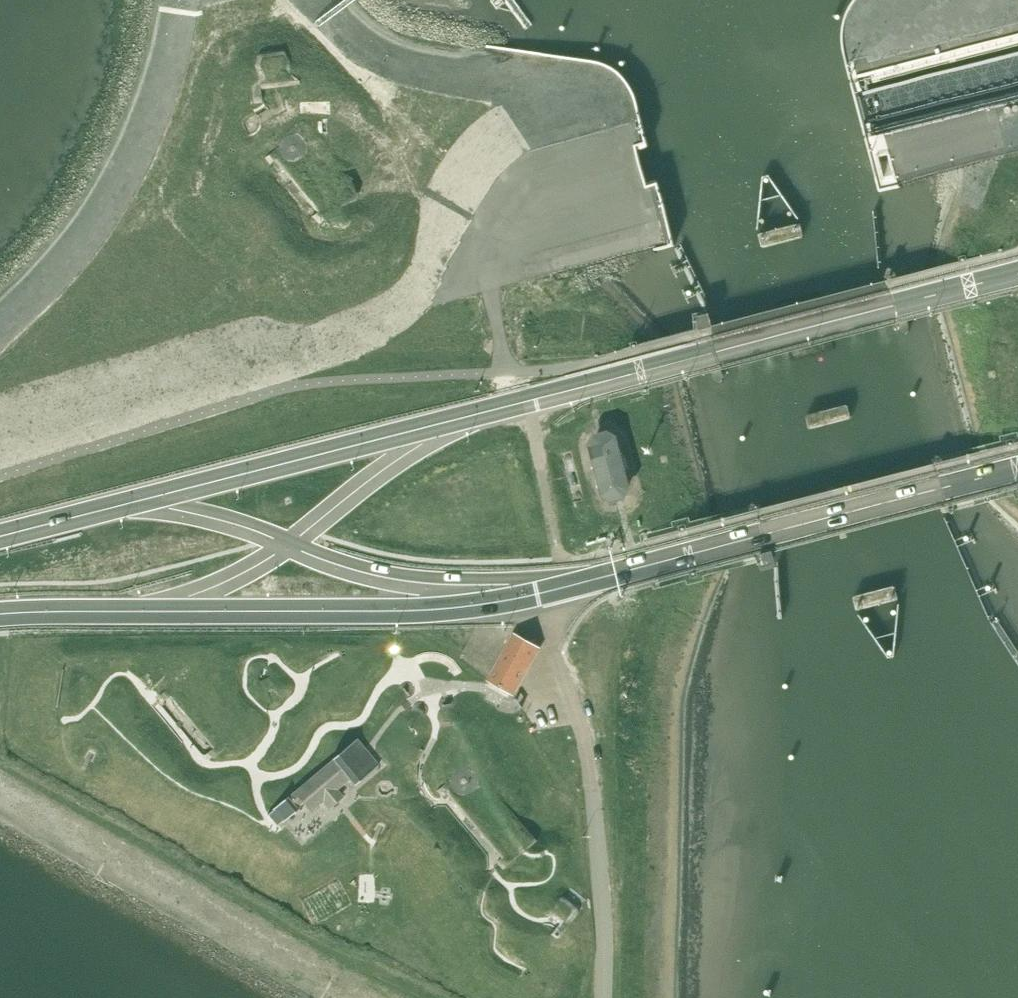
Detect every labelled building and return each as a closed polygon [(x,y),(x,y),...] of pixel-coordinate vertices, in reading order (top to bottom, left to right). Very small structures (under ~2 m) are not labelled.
[(318,121),(283,150),(335,212),(370,183),(318,121)] [(763,253),(803,242),(800,228),(759,239),(763,253)] [(881,269),(885,282),(898,279),(895,266),(881,269)] [(710,328),(706,315),(691,319),(695,332),(710,328)] [(611,447),(573,456),(583,500),(621,491),(611,447)] [(779,565),(776,553),(761,557),(764,569),(779,565)] [(526,674),(538,652),(511,636),(486,681),(513,696),(526,674)] [(331,759),(332,760),(313,776),(287,798),(286,797),(271,810),(272,811),(275,808),(284,820),(281,822),(282,822),(297,810),(295,807),(302,802),(310,811),(322,801),(328,807),(341,796),(336,789),(348,779),(353,785),(378,764),(356,738),(331,759)] [(471,764),(441,789),(506,866),(536,840),(471,764)] [(587,900),(565,884),(545,911),(555,918),(567,927),(587,900)]
